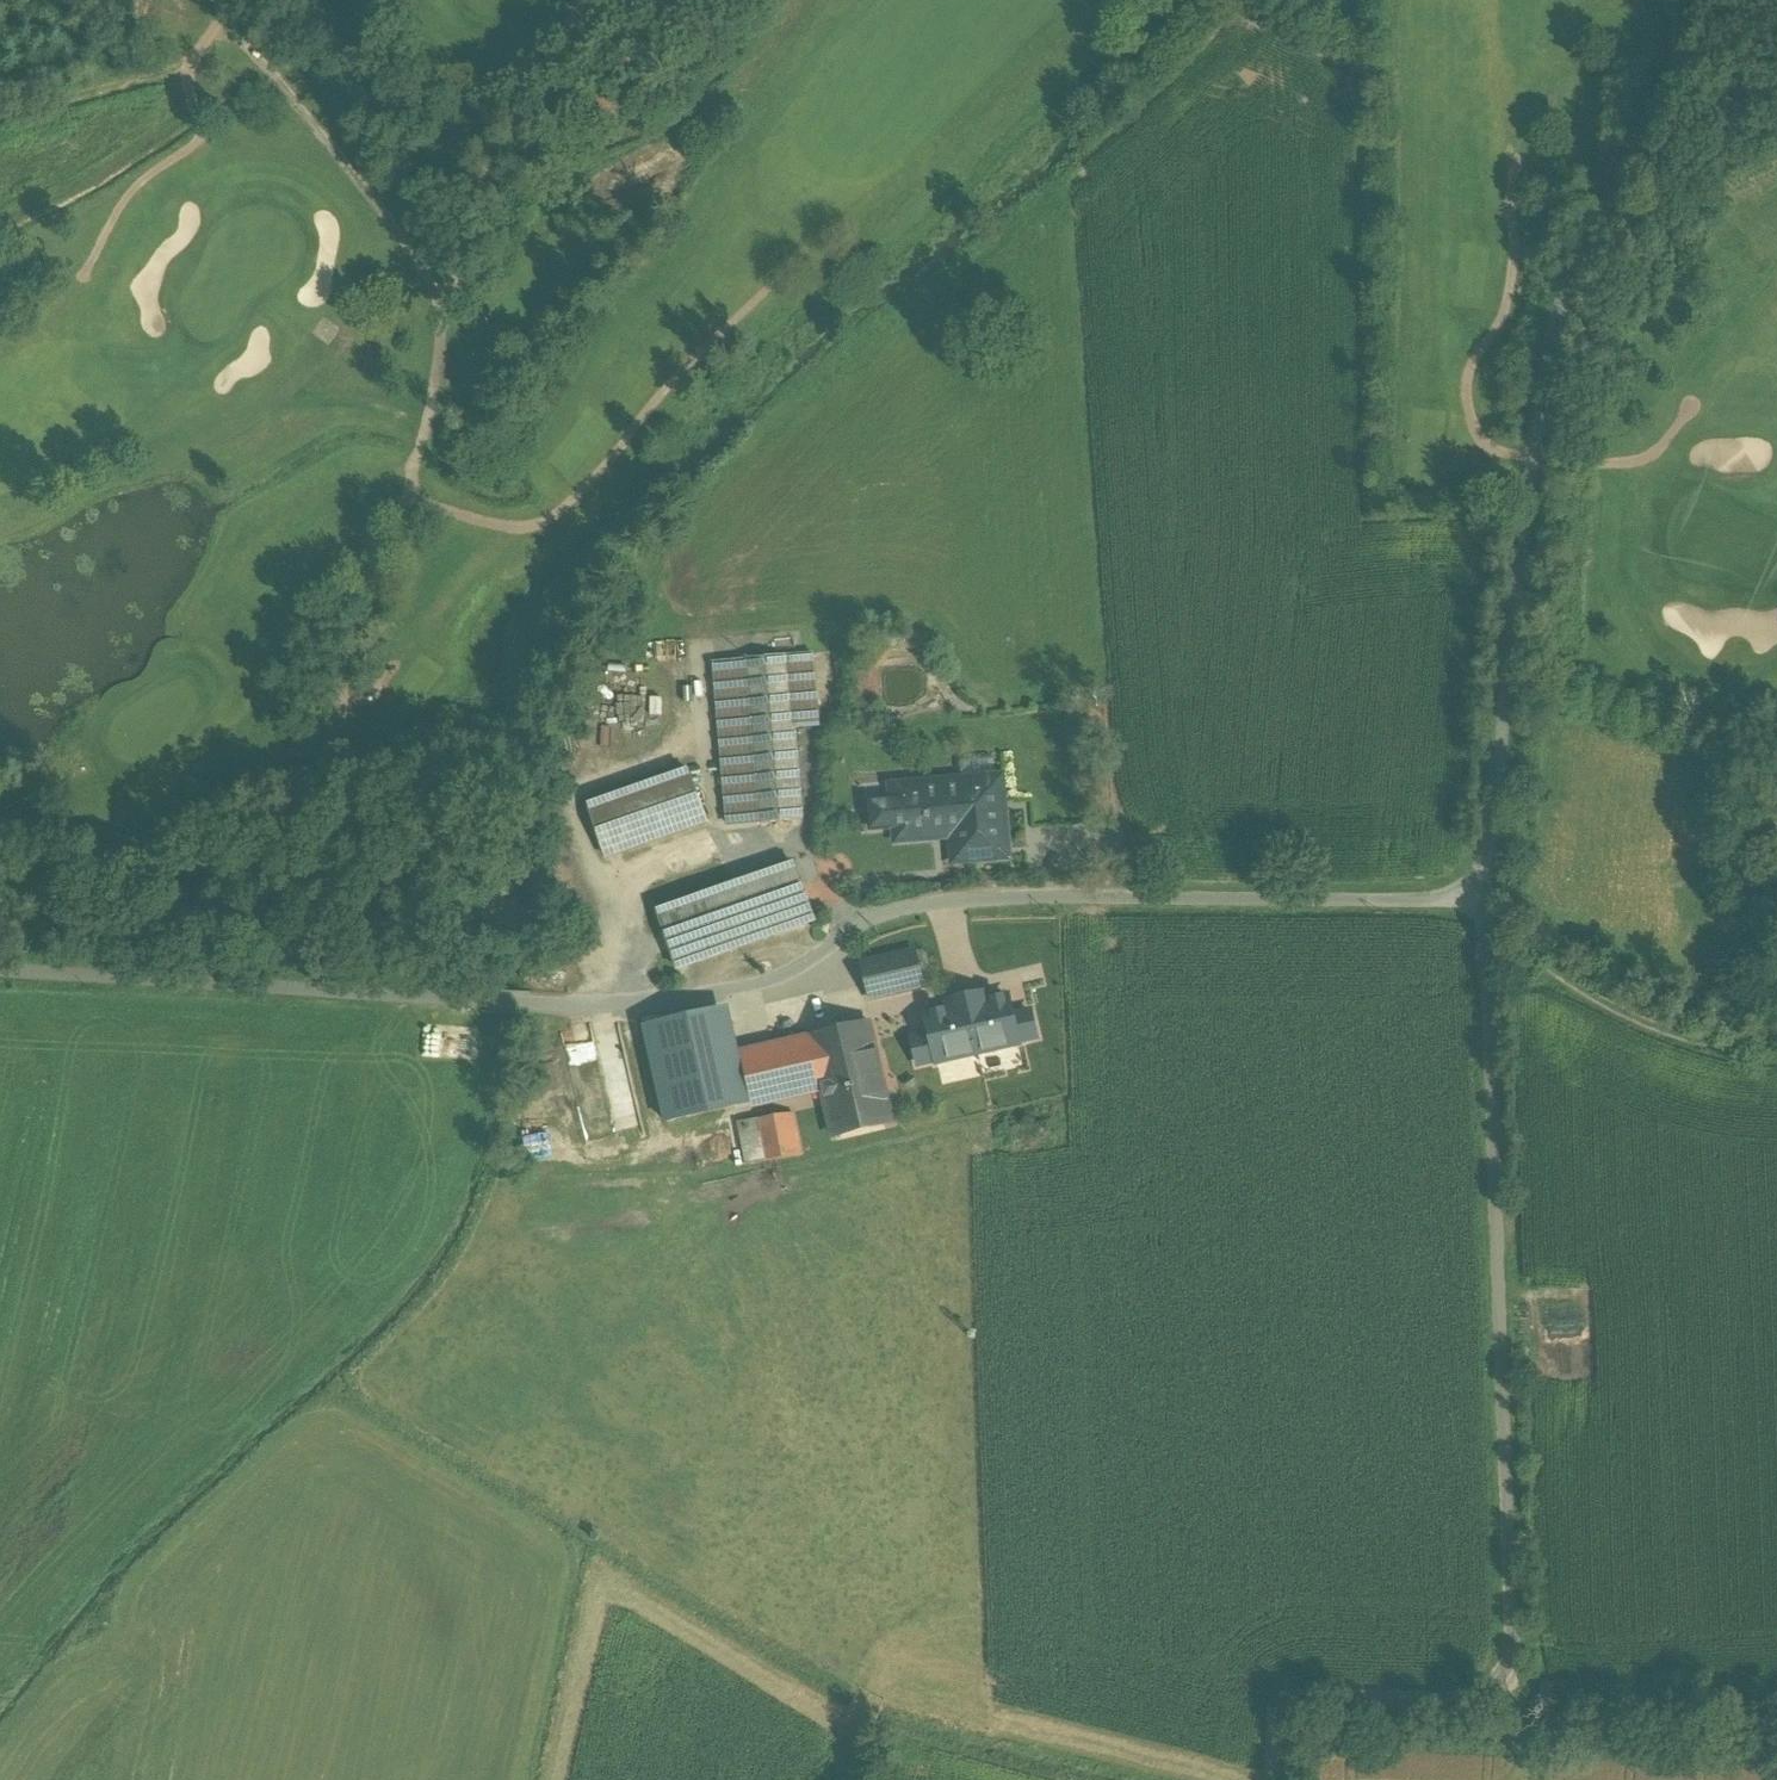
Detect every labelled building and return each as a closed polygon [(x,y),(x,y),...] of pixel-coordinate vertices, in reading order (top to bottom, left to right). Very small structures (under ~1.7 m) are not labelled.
[(814,655),(714,663),(728,825),(803,819),(795,728),(820,726),(814,655)] [(1768,774),(1776,797),(1776,771),(1768,774)] [(690,772),(589,807),(608,858),(708,823),(690,772)] [(1001,778),(894,788),(895,800),(870,802),(873,830),(897,827),(898,842),(952,837),(955,863),(1009,857),(1001,778)] [(795,863),(659,911),(679,967),(815,919),(795,863)] [(914,951),(863,963),(871,1000),(923,987),(914,951)] [(729,1007),(645,1027),(667,1123),(751,1103),(729,1007)] [(810,1038),(743,1053),(756,1105),(822,1090),(833,1136),(893,1122),(870,1022),(810,1036),(810,1038)] [(794,1113),(741,1123),(749,1165),(801,1155),(794,1113)]
